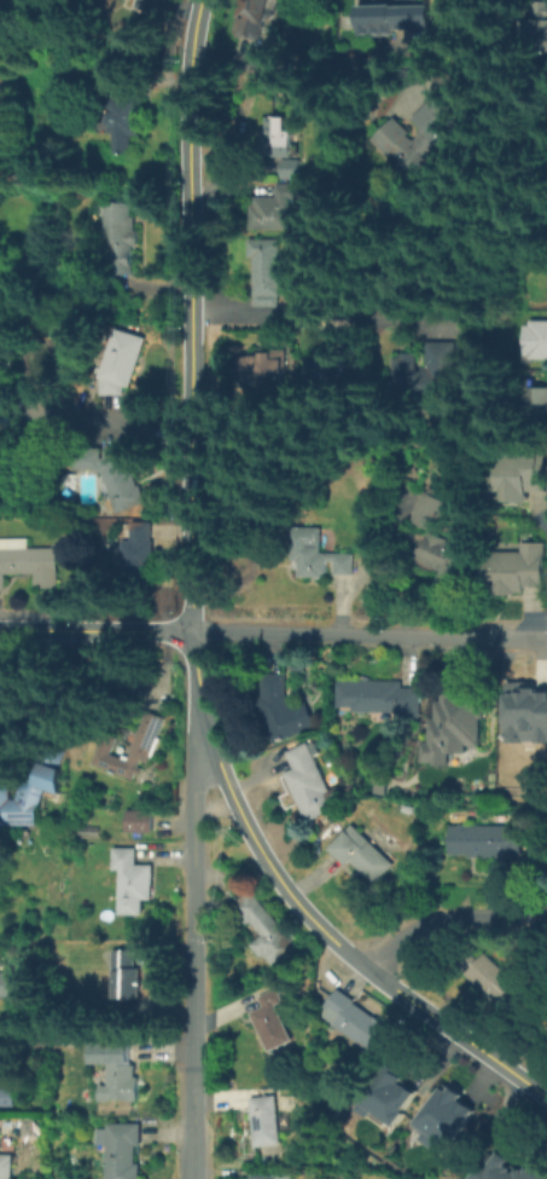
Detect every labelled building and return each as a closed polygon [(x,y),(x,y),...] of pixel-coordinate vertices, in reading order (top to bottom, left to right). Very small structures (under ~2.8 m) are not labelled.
[(136,10),(139,0),(165,0),(159,17),(136,10)] [(237,5),(238,0),(277,0),(263,41),(246,35),(254,10),(237,5)] [(365,31),(366,2),(436,2),(436,31),(365,31)] [(539,4),(546,4),(546,48),(539,48),(539,4)] [(135,70),(135,99),(140,99),(140,132),(136,132),(136,156),(117,156),(117,132),(106,132),(106,99),(118,99),(120,70),(135,70)] [(448,92),(466,110),(453,123),(460,131),(421,171),(403,152),(396,160),(380,144),(402,120),(420,138),(429,128),(420,120),(448,92)] [(289,103),(289,128),(297,128),(297,155),(266,155),(266,103),(289,103)] [(286,178),(286,162),(304,162),(303,178),(286,178)] [(293,229),(252,229),(252,198),(281,198),(281,185),(303,185),(302,201),(293,201),(293,229)] [(110,277),(111,203),(144,203),(142,277),(110,277)] [(255,242),(285,242),(284,306),(255,305),(255,242)] [(529,323),(546,323),(546,361),(528,360),(529,323)] [(133,391),(104,381),(120,331),(149,340),(133,391)] [(460,342),(459,399),(409,399),(409,389),(397,389),(397,356),(420,356),(420,377),(432,377),(432,342),(460,342)] [(240,357),(262,358),(262,352),(286,352),(286,393),(256,393),(256,387),(240,387),(240,357)] [(309,386),(309,359),(359,359),(359,386),(309,386)] [(121,382),(98,381),(97,393),(120,394),(121,382)] [(528,391),(546,391),(546,428),(528,428),(528,391)] [(133,447),(133,466),(136,466),(141,485),(145,484),(150,503),(120,512),(111,475),(111,473),(105,473),(105,447),(133,447)] [(103,470),(86,470),(86,450),(103,450),(103,470)] [(504,456),(546,456),(546,492),(530,492),(530,503),(491,502),(491,479),(504,479),(504,456)] [(414,520),(429,491),(452,502),(437,532),(414,520)] [(127,583),(127,528),(155,528),(153,583),(127,583)] [(324,532),(324,555),(356,555),(356,573),(338,573),(338,562),(327,562),(327,578),(303,578),(303,561),(293,561),(293,532),(324,532)] [(419,562),(437,532),(477,556),(454,595),(433,583),(438,573),(419,562)] [(10,590),(0,590),(0,541),(31,541),(31,550),(58,550),(58,589),(31,589),(31,574),(10,574),(10,590)] [(485,554),(525,554),(525,547),(546,547),(546,595),(485,594),(485,554)] [(275,746),(258,705),(266,699),(267,676),(286,676),(285,697),(292,711),(305,705),(315,727),(275,746)] [(403,683),(403,692),(420,692),(420,716),(357,716),(357,707),(341,707),(341,683),(403,683)] [(534,690),(535,687),(519,686),(519,690),(514,690),(514,694),(513,694),(513,692),(505,692),(505,740),(522,741),(522,739),(533,739),(533,741),(546,741),(546,690),(534,690)] [(482,718),(478,718),(478,740),(476,740),(476,744),(464,744),(464,751),(447,751),(447,764),(432,764),(432,761),(421,761),(421,742),(427,742),(427,722),(430,722),(430,717),(433,717),(433,700),(440,700),(440,690),(460,690),(460,701),(482,701),(482,718)] [(123,735),(114,755),(126,761),(149,712),(165,719),(135,782),(95,762),(111,729),(123,735)] [(337,810),(309,823),(286,776),(296,771),(287,755),(315,741),(322,755),(313,759),(337,810)] [(40,827),(0,827),(0,789),(5,785),(18,803),(19,803),(46,756),(63,764),(40,808),(40,827)] [(129,814),(153,814),(153,836),(129,836),(129,814)] [(354,827),(395,866),(377,885),(334,846),(354,827)] [(523,859),(523,871),(500,871),(500,859),(452,859),(452,828),(523,828),(523,859)] [(115,872),(115,851),(139,851),(139,866),(155,866),(155,906),(145,906),(145,918),(122,918),(122,872),(115,872)] [(301,952),(273,973),(251,944),(258,938),(234,906),(254,891),(301,952)] [(482,949),(534,1000),(513,1022),(461,971),(482,949)] [(116,999),(116,953),(140,953),(140,999),(116,999)] [(14,1000),(0,1000),(0,972),(14,972),(14,1000)] [(341,989),(396,1031),(377,1057),(322,1013),(341,989)] [(264,1008),(261,1002),(275,995),(281,1007),(278,1008),(295,1042),(270,1053),(251,1015),(264,1008)] [(133,1040),(133,1080),(139,1080),(139,1103),(103,1102),(103,1080),(110,1080),(110,1040),(133,1040)] [(355,1110),(388,1062),(406,1075),(401,1081),(415,1092),(402,1111),(405,1112),(395,1126),(372,1110),(367,1117),(355,1110)] [(450,1087),(460,1094),(458,1099),(473,1111),(448,1146),(427,1133),(425,1135),(413,1127),(441,1088),(447,1092),(450,1087)] [(16,1105),(0,1105),(0,1088),(16,1088),(16,1105)] [(284,1143),(260,1146),(252,1098),(277,1094),(284,1143)] [(142,1125),(142,1178),(110,1178),(110,1125),(142,1125)] [(519,1173),(546,1167),(546,1178),(478,1178),(497,1154),(519,1173)] [(13,1156),(13,1178),(0,1178),(0,1156),(13,1156)]
